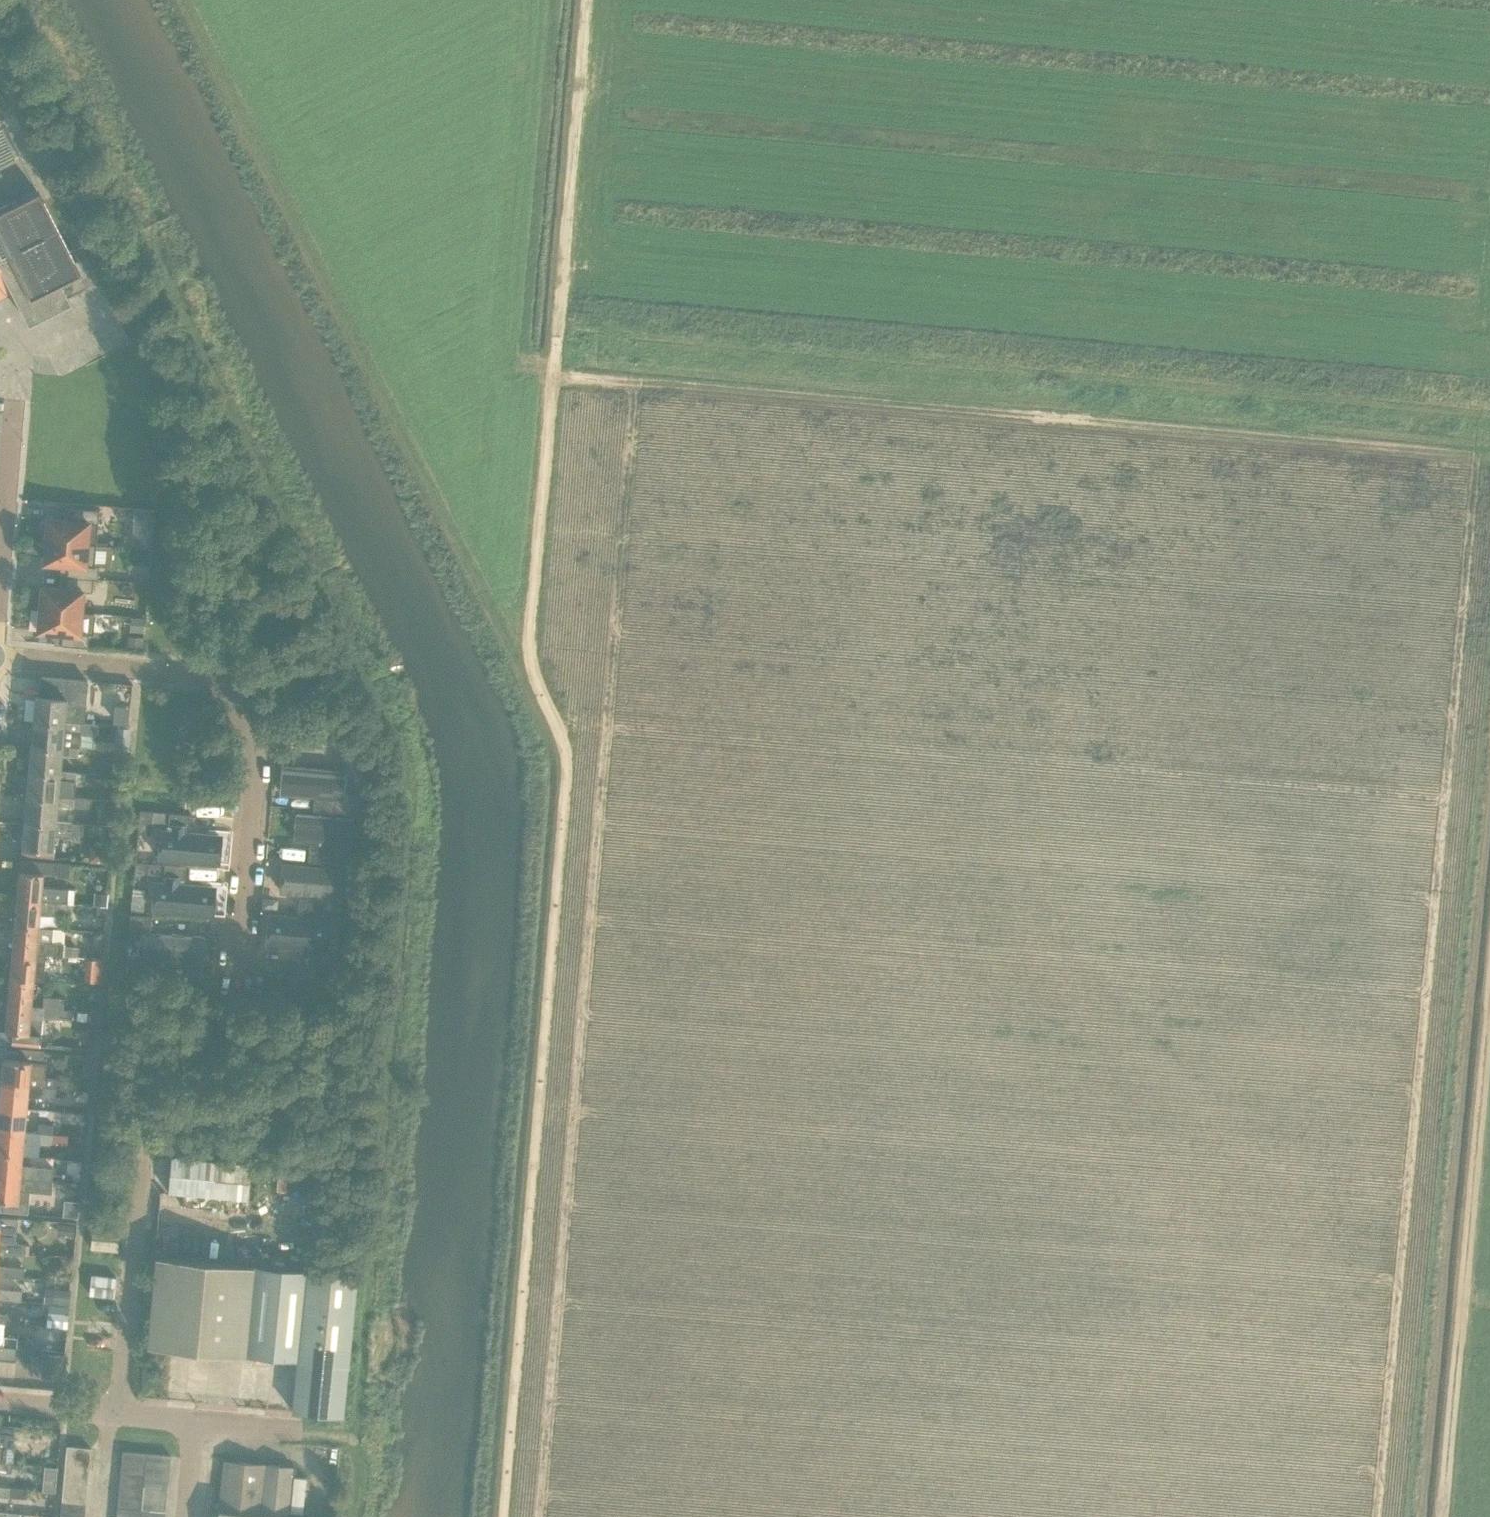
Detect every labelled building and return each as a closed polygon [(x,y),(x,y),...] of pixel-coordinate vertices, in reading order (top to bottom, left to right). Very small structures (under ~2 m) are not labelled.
[(76,261),(8,126),(7,126),(7,127),(0,131),(0,300),(15,293),(15,291),(16,291),(13,285),(23,279),(39,311),(89,286),(76,261)] [(49,517),(47,539),(97,543),(100,509),(74,507),(73,519),(49,517)] [(97,543),(47,539),(46,562),(69,563),(68,575),(94,578),(99,578),(100,565),(96,564),(97,543)] [(94,578),(68,575),(67,587),(44,585),(42,608),(82,611),(84,590),(93,591),(94,578)] [(42,608),(40,629),(63,631),(62,644),(89,646),(90,633),(92,633),(94,612),(82,611),(42,608)] [(132,626),(132,613),(118,614),(118,627),(132,626)] [(132,629),(145,630),(146,618),(133,617),(132,629)] [(143,650),(144,638),(132,637),(131,649),(143,650)] [(34,696),(32,721),(65,724),(65,721),(81,722),(85,723),(89,680),(42,676),(41,696),(34,696)] [(130,708),(118,707),(117,722),(129,723),(130,708)] [(62,746),(79,747),(81,722),(65,721),(65,724),(32,721),(30,747),(62,749),(62,746)] [(117,749),(129,750),(131,728),(119,727),(117,749)] [(79,751),(79,747),(62,746),(62,749),(30,747),(28,772),(60,775),(60,771),(61,756),(78,757),(79,751)] [(345,798),(347,771),(283,766),(281,792),(345,798)] [(60,775),(28,772),(26,798),(57,800),(58,797),(74,798),(76,773),(60,771),(60,775)] [(26,798),(23,823),(55,826),(55,822),(57,805),(91,807),(92,800),(74,798),(58,797),(57,800),(26,798)] [(314,797),(313,809),(334,811),(335,798),(314,797)] [(154,818),(155,807),(129,806),(128,817),(154,818)] [(166,826),(187,828),(189,815),(167,813),(166,826)] [(295,814),(293,840),(352,844),(354,818),(295,814)] [(23,823),(21,853),(52,856),(54,835),(72,836),(72,834),(73,823),(55,822),(55,826),(23,823)] [(73,823),(72,834),(80,835),(85,832),(85,825),(73,823)] [(161,827),(159,859),(229,864),(231,832),(161,827)] [(91,848),(90,862),(104,863),(105,849),(91,848)] [(308,861),(329,863),(331,850),(309,848),(308,861)] [(21,861),(20,872),(44,874),(57,876),(58,865),(21,861)] [(282,861),(279,892),(340,897),(342,866),(282,861)] [(71,878),(72,866),(58,865),(57,876),(57,877),(71,878)] [(185,881),(186,868),(165,866),(164,879),(185,881)] [(17,899),(70,904),(71,891),(42,889),(44,874),(20,872),(17,899)] [(224,884),(154,879),(152,909),(222,914),(224,884)] [(82,886),(81,900),(94,901),(95,887),(82,886)] [(107,908),(108,895),(95,893),(94,906),(97,907),(107,908)] [(17,899),(15,926),(38,928),(38,925),(39,914),(39,911),(69,914),(70,904),(17,899)] [(304,913),(325,915),(326,902),(305,900),(304,913)] [(107,908),(97,907),(96,919),(106,920),(107,908)] [(333,917),(269,912),(267,945),(330,950),(333,917)] [(129,926),(150,928),(152,916),(130,913),(129,926)] [(15,926),(12,952),(46,955),(47,953),(64,954),(65,942),(53,941),(54,929),(38,928),(15,926)] [(94,944),(95,947),(103,953),(105,931),(95,930),(94,944)] [(208,936),(143,932),(141,963),(206,967),(208,936)] [(80,947),(67,945),(66,954),(79,956),(80,947)] [(10,979),(33,981),(33,978),(44,979),(46,955),(12,952),(11,964),(8,964),(5,967),(5,974),(7,977),(10,978),(10,979)] [(299,965),(320,967),(321,954),(300,952),(299,965)] [(85,980),(102,981),(103,958),(87,957),(85,980)] [(8,1005),(31,1007),(33,981),(10,979),(8,1005)] [(43,1008),(65,1010),(66,998),(61,998),(61,997),(44,995),(44,998),(43,1008)] [(8,1005),(5,1032),(13,1033),(12,1045),(40,1048),(42,1018),(59,1020),(59,1017),(73,1018),(73,1011),(65,1010),(43,1008),(31,1007),(8,1005)] [(78,1011),(78,1019),(87,1020),(88,1012),(78,1011)] [(1,1084),(57,1089),(58,1077),(46,1076),(48,1062),(43,1061),(44,1051),(19,1049),(18,1062),(3,1061),(1,1084)] [(84,1055),(83,1074),(92,1075),(92,1064),(93,1056),(91,1055),(85,1055),(84,1055)] [(0,1091),(0,1107),(26,1109),(27,1096),(56,1099),(56,1097),(57,1089),(1,1084),(0,1091)] [(65,1090),(57,1089),(56,1097),(64,1098),(65,1090)] [(23,1133),(26,1109),(0,1107),(0,1130),(23,1133)] [(38,1134),(53,1135),(54,1124),(39,1122),(38,1134)] [(21,1156),(23,1141),(38,1142),(38,1134),(23,1133),(0,1130),(0,1154),(21,1156)] [(52,1143),(53,1135),(38,1134),(38,1142),(52,1143)] [(53,1182),(54,1167),(21,1163),(21,1156),(0,1154),(0,1177),(53,1182)] [(169,1193),(250,1200),(254,1165),(173,1158),(169,1193)] [(0,1201),(0,1202),(0,1212),(27,1214),(28,1199),(29,1192),(52,1195),(53,1182),(0,1177),(0,1201)] [(64,1211),(67,1197),(53,1194),(50,1208),(64,1211)] [(64,1208),(64,1216),(79,1217),(80,1209),(64,1208)] [(25,1256),(26,1247),(15,1246),(17,1220),(0,1219),(0,1254),(25,1256)] [(63,1235),(75,1237),(76,1225),(64,1224),(63,1235)] [(91,1251),(118,1253),(120,1231),(93,1229),(91,1251)] [(73,1271),(74,1259),(67,1259),(66,1270),(73,1271)] [(343,1417),(347,1366),(355,1276),(155,1259),(147,1349),(297,1362),(292,1413),(343,1417)] [(23,1279),(24,1270),(0,1267),(0,1277),(23,1279)] [(89,1296),(113,1299),(116,1280),(91,1277),(89,1296)] [(68,1304),(69,1289),(51,1288),(50,1303),(52,1303),(68,1304)] [(20,1303),(21,1293),(0,1291),(0,1301),(20,1303)] [(68,1304),(52,1303),(50,1317),(67,1318),(68,1308),(68,1304)] [(18,1327),(19,1318),(0,1316),(0,1325),(18,1327)] [(30,1336),(52,1337),(53,1321),(31,1321),(30,1336)] [(2,1349),(16,1350),(17,1340),(3,1339),(2,1349)] [(0,1349),(0,1360),(15,1361),(16,1350),(2,1349),(0,1349)] [(44,1351),(43,1364),(51,1364),(50,1377),(62,1378),(63,1353),(44,1351)] [(6,1465),(8,1449),(14,1449),(15,1439),(16,1428),(0,1426),(0,1464),(6,1465)] [(65,1459),(89,1461),(90,1449),(66,1447),(65,1459)] [(122,1464),(146,1466),(147,1455),(123,1452),(122,1464)] [(146,1469),(170,1471),(171,1457),(147,1455),(146,1466),(146,1469)] [(89,1461),(65,1459),(64,1470),(88,1472),(89,1461)] [(290,1469),(224,1463),(219,1516),(286,1516),(290,1469)] [(12,1474),(13,1465),(6,1465),(0,1464),(0,1473),(12,1474)] [(145,1477),(146,1469),(146,1466),(122,1464),(120,1475),(145,1477)] [(46,1465),(46,1473),(58,1474),(59,1466),(46,1465)] [(146,1469),(145,1477),(144,1482),(169,1485),(170,1471),(146,1469)] [(63,1481),(87,1483),(88,1472),(64,1470),(63,1481)] [(144,1488),(144,1482),(145,1477),(120,1475),(119,1486),(144,1488)] [(62,1491),(86,1494),(87,1483),(63,1481),(62,1491)] [(144,1482),(144,1488),(143,1496),(167,1498),(169,1485),(144,1482)] [(142,1499),(143,1496),(144,1488),(119,1486),(118,1497),(142,1499)] [(9,1499),(27,1501),(27,1492),(0,1489),(0,1498),(9,1499)] [(62,1491),(61,1503),(85,1505),(86,1494),(62,1491)] [(141,1510),(166,1513),(167,1498),(143,1496),(142,1499),(141,1510)] [(117,1508),(141,1510),(142,1499),(118,1497),(117,1508)] [(85,1505),(61,1503),(60,1514),(84,1516),(85,1505)] [(117,1508),(116,1516),(141,1516),(141,1510),(117,1508)]
